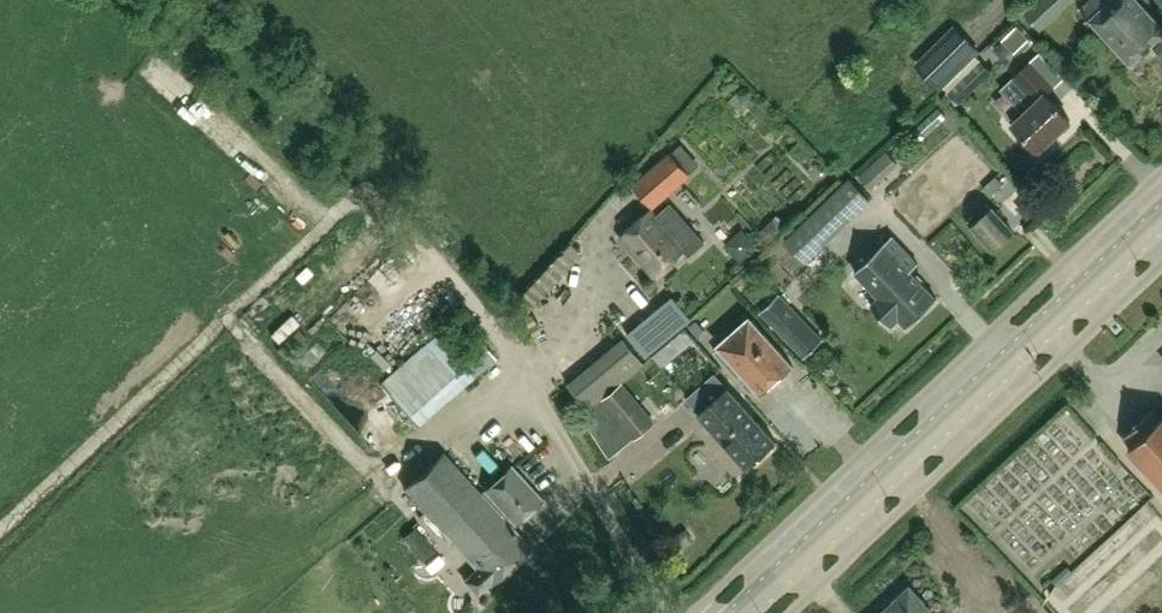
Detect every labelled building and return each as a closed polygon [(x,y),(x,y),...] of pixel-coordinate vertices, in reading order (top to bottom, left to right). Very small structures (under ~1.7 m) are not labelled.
[(1040,31),(1074,0),(1038,0),(1024,13),(1040,31)] [(1090,20),(1090,21),(1130,64),(1161,35),(1161,28),(1136,0),(1089,0),(1080,8),(1090,20)] [(956,28),(916,68),(940,92),(976,57),(980,52),(956,28)] [(1008,59),(1019,45),(1004,33),(993,48),(1008,59)] [(958,105),(992,72),(982,62),(989,56),(983,50),(980,52),(976,57),(979,61),(972,68),(971,67),(946,93),(958,105)] [(1070,120),(1046,95),(1056,86),(1031,59),(1010,79),(1034,104),(1011,126),(1036,152),(1070,120)] [(187,92),(176,117),(201,128),(212,102),(187,92)] [(858,176),(870,190),(898,165),(885,151),(858,176)] [(689,174),(670,152),(632,186),(652,209),(690,175),(689,174)] [(1003,184),(995,176),(982,188),(990,196),(1003,184)] [(849,178),(785,242),(806,263),(853,216),(870,200),(849,178)] [(1020,211),(1027,219),(1038,210),(1028,198),(1021,204),(1020,211)] [(990,209),(986,204),(966,222),(991,249),(1012,230),(991,208),(990,209)] [(655,276),(685,250),(650,210),(620,236),(655,276)] [(918,265),(890,238),(854,275),(880,300),(871,309),(890,327),(898,319),(907,328),(935,298),(909,273),(918,265)] [(742,265),(753,257),(740,239),(729,247),(742,265)] [(645,356),(691,318),(673,297),(627,335),(645,356)] [(829,346),(786,298),(767,315),(810,363),(829,346)] [(755,388),(760,394),(792,365),(749,317),(718,346),(721,349),(716,353),(738,378),(743,374),(748,380),(743,384),(751,392),(755,388)] [(696,320),(688,327),(697,337),(704,330),(696,320)] [(456,393),(490,363),(455,321),(419,348),(380,384),(419,425),(456,393)] [(623,338),(601,356),(622,382),(644,363),(623,338)] [(687,399),(700,414),(747,468),(776,443),(728,389),(727,389),(714,375),(687,399)] [(637,437),(655,422),(625,386),(607,401),(637,437)] [(598,440),(621,420),(604,403),(584,419),(598,440)] [(1161,416),(1154,408),(1127,433),(1135,442),(1128,449),(1161,485),(1161,416)] [(490,583),(530,547),(443,452),(403,488),(477,568),(464,580),(476,594),(489,582),(490,583)] [(511,464),(482,491),(514,527),(543,499),(511,464)] [(1068,565),(1052,579),(1057,584),(1072,570),(1068,565)] [(881,612),(932,612),(931,612),(932,611),(910,586),(881,612)]
